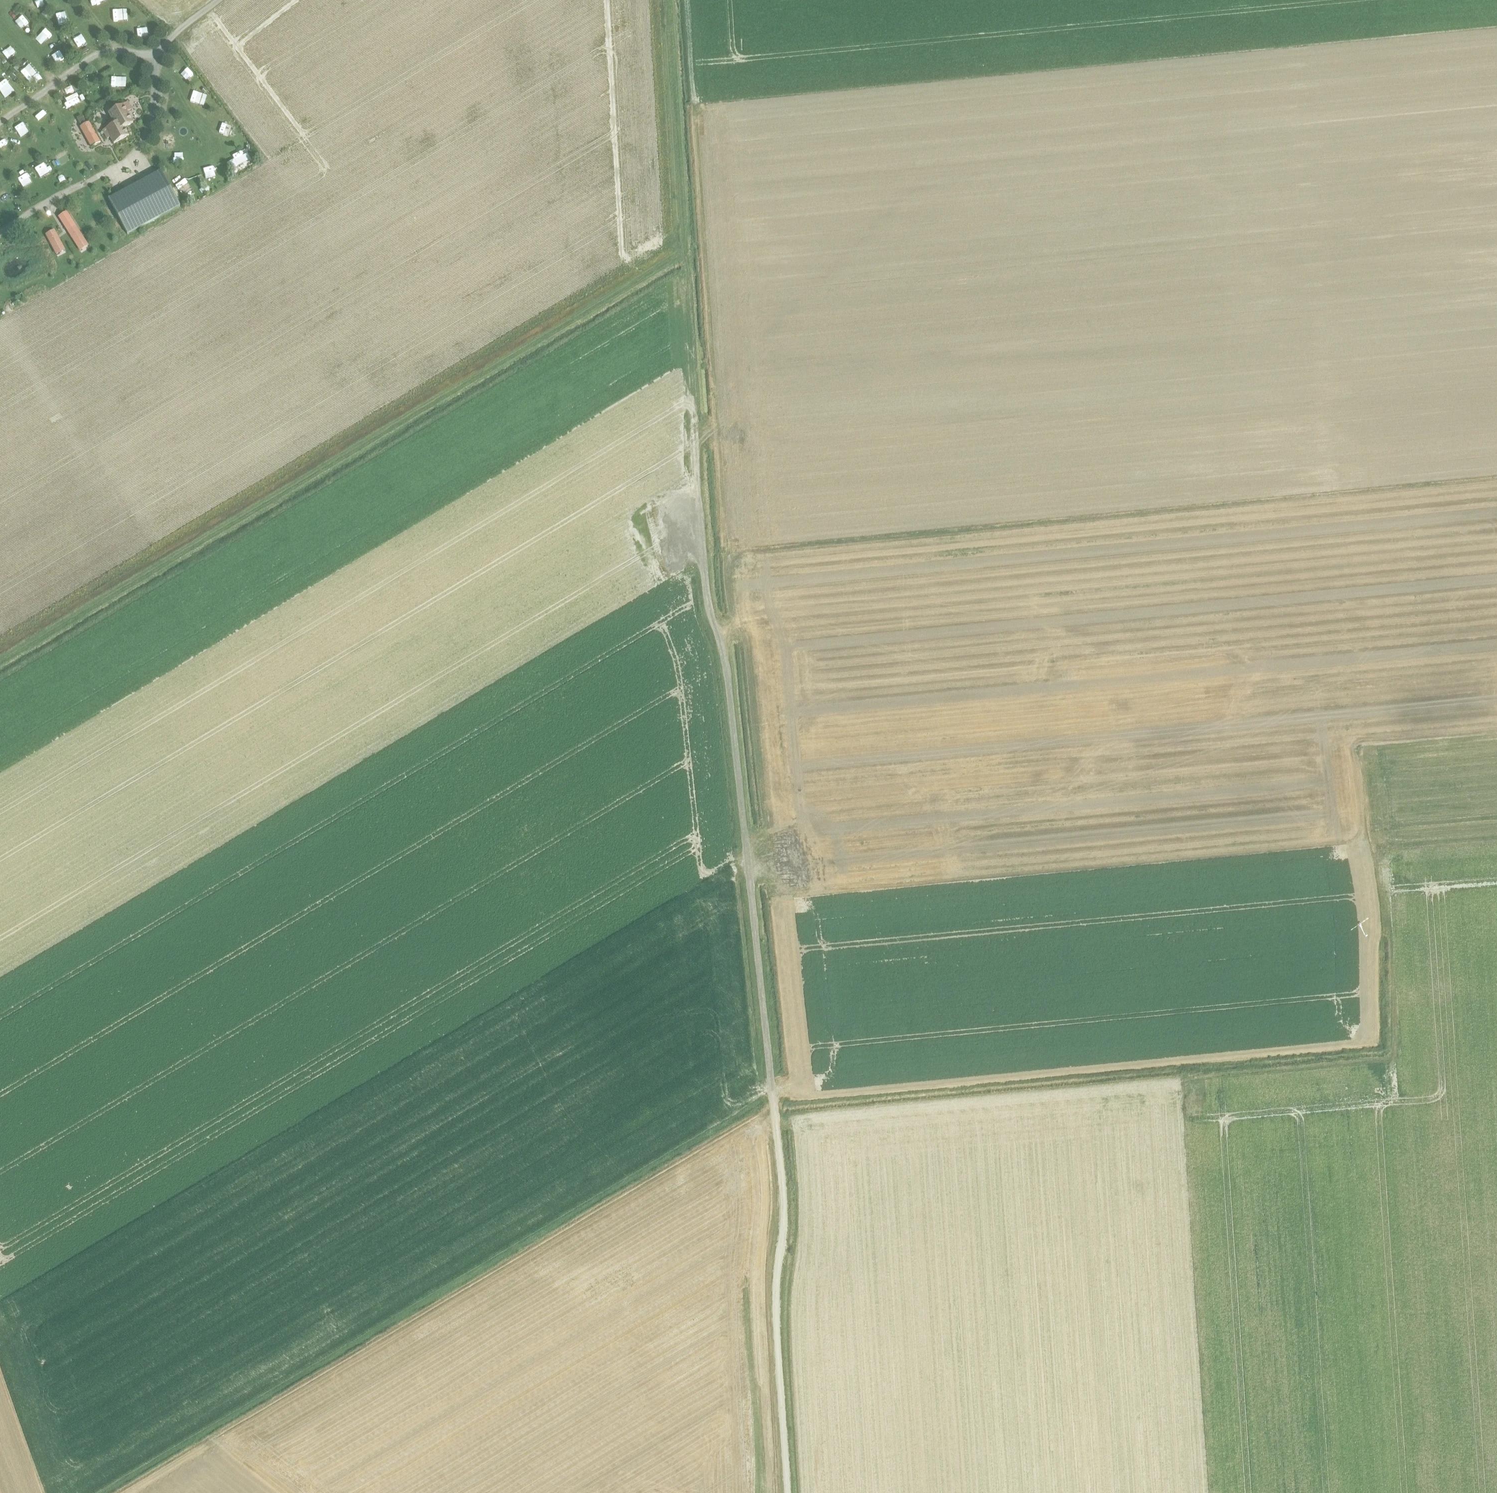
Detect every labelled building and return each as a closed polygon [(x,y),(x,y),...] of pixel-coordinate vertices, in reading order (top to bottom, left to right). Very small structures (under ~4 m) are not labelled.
[(102,8),(102,19),(115,19),(115,8),(102,8)] [(16,26),(19,16),(10,13),(6,22),(16,26)] [(73,37),(64,41),(67,48),(76,44),(73,37)] [(116,69),(107,74),(111,81),(120,76),(116,69)] [(61,92),(66,102),(74,97),(69,88),(61,92)] [(109,113),(115,124),(103,130),(108,139),(111,137),(114,143),(129,136),(125,127),(134,123),(125,105),(109,113)] [(24,115),(29,126),(40,121),(35,110),(24,115)] [(100,143),(90,122),(81,127),(91,147),(100,143)] [(226,161),(227,153),(220,152),(219,160),(226,161)] [(203,174),(212,167),(204,156),(194,164),(203,174)] [(35,180),(42,176),(35,165),(28,170),(35,180)] [(180,207),(161,171),(108,200),(127,235),(180,207)] [(185,198),(191,183),(183,180),(177,195),(185,198)] [(78,221),(86,232),(97,224),(90,213),(78,221)] [(76,226),(67,231),(79,251),(88,245),(76,226)] [(54,230),(45,235),(56,255),(65,250),(54,230)]
